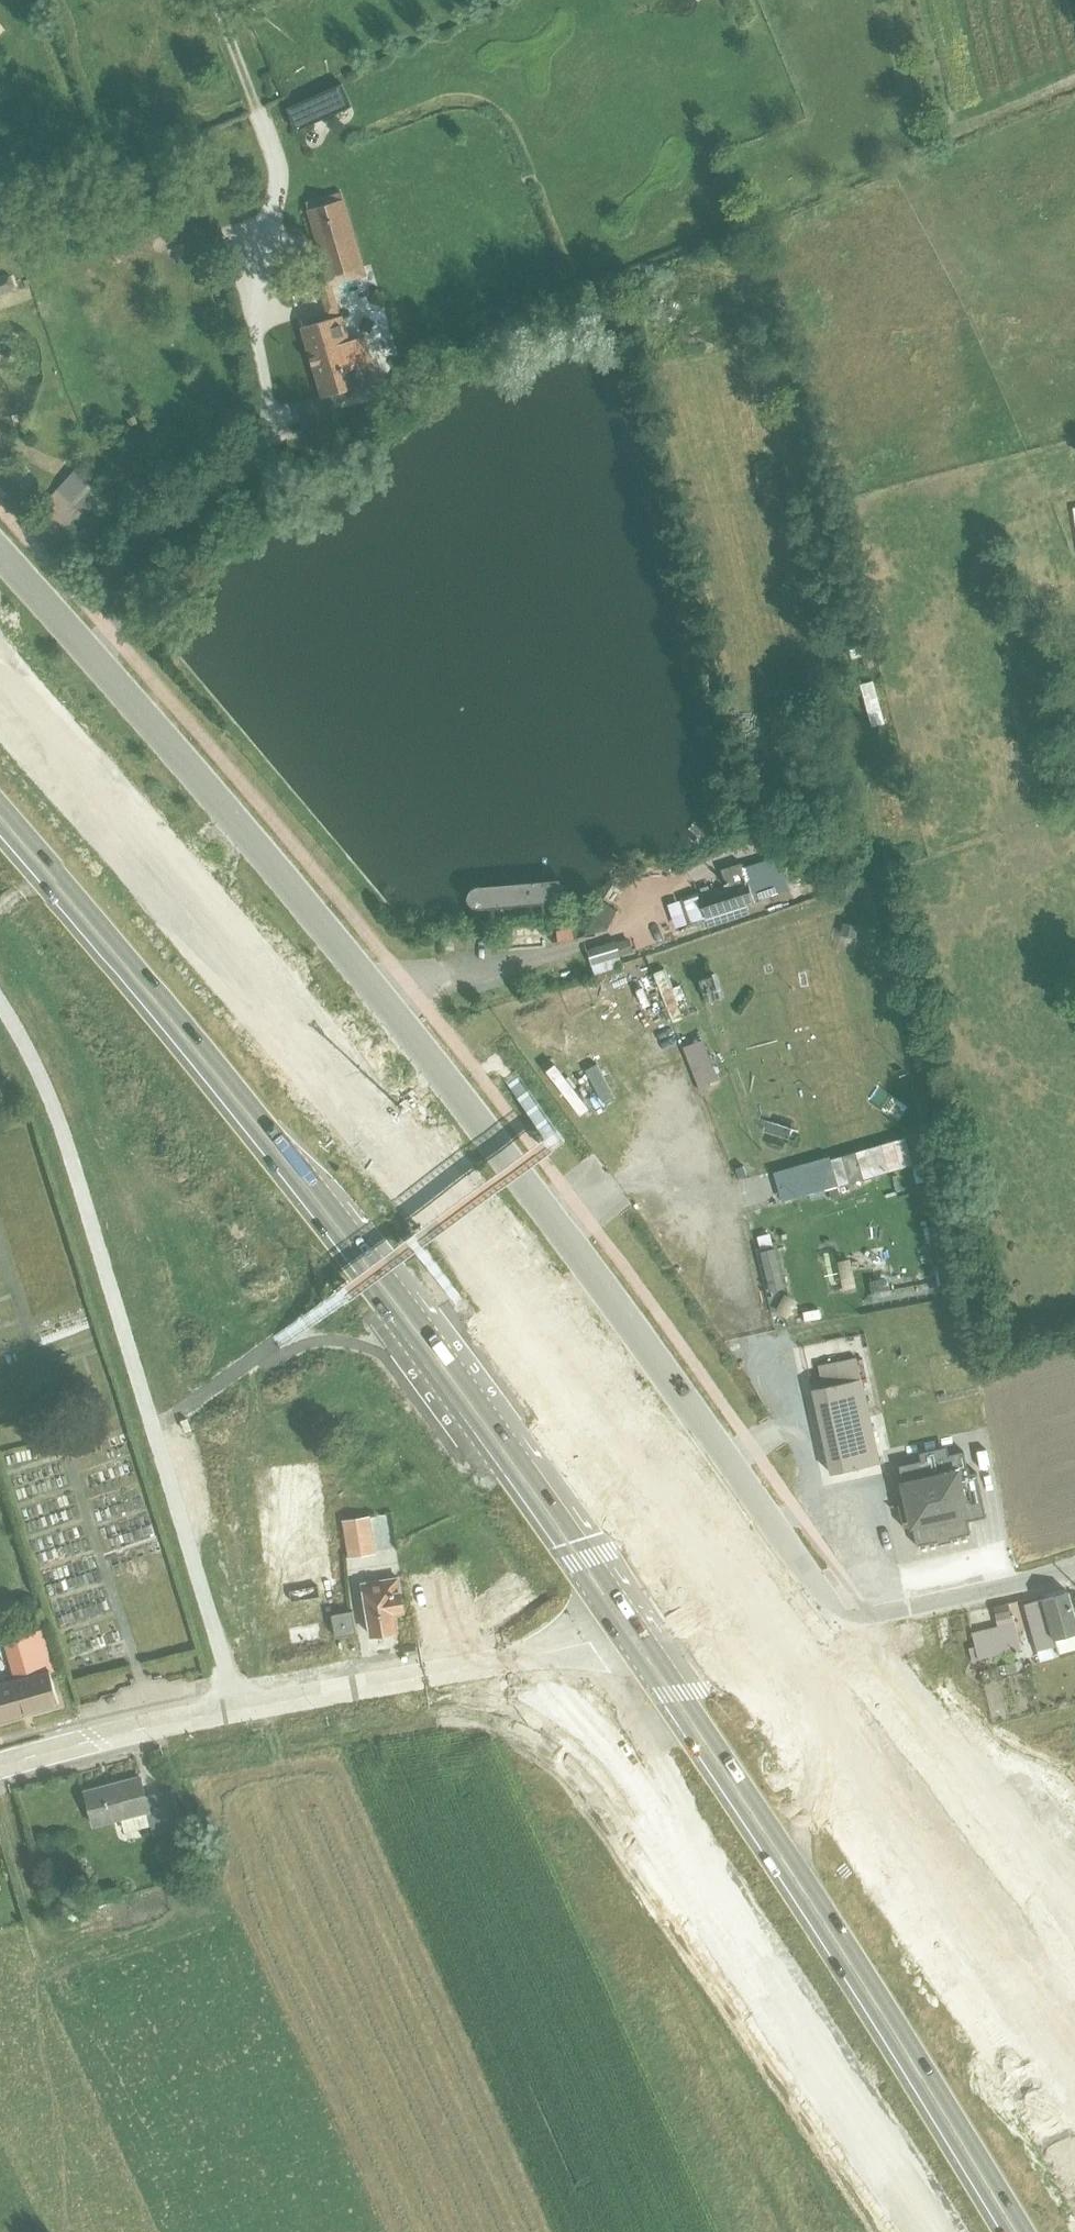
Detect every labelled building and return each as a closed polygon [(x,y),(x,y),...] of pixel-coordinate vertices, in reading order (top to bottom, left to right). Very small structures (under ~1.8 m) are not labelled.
[(287,107),(298,130),(357,104),(347,81),(287,107)] [(328,274),(319,276),(331,318),(302,326),(323,396),(362,385),(351,350),(365,346),(367,349),(382,343),(376,326),(351,335),(345,313),(342,314),(333,285),(368,274),(343,190),(307,201),(328,274)] [(0,276),(0,294),(14,288),(13,287),(17,286),(12,274),(10,275),(9,273),(0,276)] [(109,499),(76,469),(35,514),(71,553),(97,524),(92,519),(109,499)] [(1074,554),(1074,538),(1065,538),(1064,554),(1074,554)] [(854,677),(841,680),(854,726),(867,722),(854,677)] [(707,918),(708,921),(758,905),(756,899),(788,889),(777,856),(764,859),(764,860),(745,866),(743,862),(723,868),(727,883),(699,893),(698,891),(681,897),(688,919),(692,918),(693,921),(707,918)] [(601,900),(587,936),(609,927),(618,909),(606,902),(601,900)] [(575,926),(557,930),(559,941),(577,937),(575,926)] [(589,947),(588,948),(595,972),(620,964),(619,962),(624,961),(617,939),(589,947)] [(726,997),(717,972),(700,978),(703,986),(675,995),(667,969),(656,973),(672,1022),(684,1018),(678,999),(705,990),(709,1003),(726,997)] [(705,1038),(684,1046),(703,1093),(711,1090),(708,1083),(720,1078),(705,1038)] [(820,1127),(829,1114),(816,1105),(807,1118),(820,1127)] [(823,1176),(826,1188),(914,1162),(913,1160),(930,1155),(923,1131),(832,1158),(831,1158),(835,1173),(823,1176)] [(831,1154),(775,1171),(784,1200),(826,1188),(823,1176),(835,1173),(831,1158),(832,1158),(831,1154)] [(831,1268),(869,1267),(869,1250),(852,1250),(852,1226),(831,1226),(831,1268)] [(824,1386),(863,1378),(858,1356),(819,1364),(824,1386)] [(881,1463),(863,1378),(824,1386),(815,1388),(833,1473),(881,1463)] [(914,1524),(918,1545),(939,1540),(939,1538),(951,1535),(952,1538),(973,1533),(970,1520),(988,1516),(984,1497),(979,1498),(974,1474),(969,1475),(964,1450),(949,1454),(947,1445),(920,1451),(922,1459),(900,1464),(909,1501),(900,1503),(905,1526),(914,1524)] [(342,1520),(349,1557),(377,1552),(371,1515),(342,1520)] [(399,1576),(363,1582),(372,1635),(399,1630),(396,1612),(405,1611),(399,1576)] [(1039,1650),(1057,1646),(1059,1653),(1074,1648),(1074,1611),(1070,1591),(1026,1603),(1039,1650)] [(979,1657),(979,1658),(1023,1648),(1015,1614),(1011,1615),(1009,1604),(996,1607),(1000,1625),(973,1632),(976,1645),(969,1648),(973,1660),(979,1657)] [(338,1636),(359,1632),(354,1609),(333,1614),(335,1622),(338,1636)] [(323,1639),(321,1625),(320,1622),(289,1627),(293,1645),(323,1639)] [(338,1636),(335,1622),(321,1625),(323,1639),(338,1636)] [(61,1704),(52,1672),(60,1669),(48,1627),(5,1639),(16,1678),(0,1683),(0,1722),(61,1704)] [(1057,1646),(1039,1650),(1041,1660),(1059,1655),(1059,1653),(1057,1646)] [(142,1775),(87,1790),(96,1826),(122,1819),(126,1832),(152,1825),(155,1835),(174,1830),(174,1828),(189,1825),(178,1787),(147,1795),(142,1775)] [(536,1838),(540,1851),(553,1848),(550,1834),(536,1838)] [(118,1887),(91,1895),(94,1903),(121,1896),(118,1887)]
